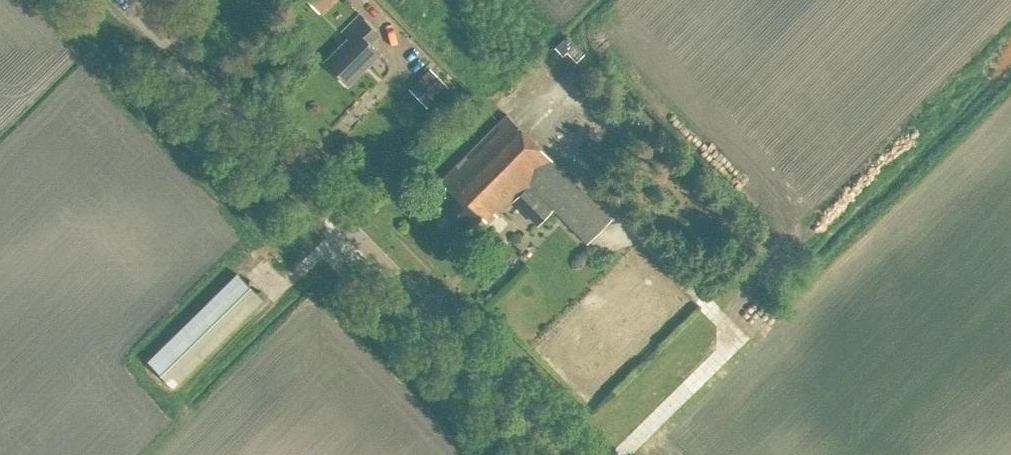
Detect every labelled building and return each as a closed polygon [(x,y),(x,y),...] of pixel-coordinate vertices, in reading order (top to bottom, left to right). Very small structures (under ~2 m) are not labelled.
[(329,0),(306,0),(318,11),(329,0)] [(338,31),(347,40),(324,62),(347,84),(379,52),(369,43),(377,34),(356,13),(338,31)] [(576,62),(585,54),(567,35),(554,47),(563,56),(567,52),(576,62)] [(430,69),(409,89),(426,106),(447,86),(430,69)] [(509,202),(514,197),(523,206),(533,196),(539,202),(546,209),(580,242),(582,240),(603,219),(500,119),(437,184),(444,191),(433,201),(464,233),(475,222),(479,218),(482,221),(489,213),(494,217),(509,202)] [(229,331),(261,299),(237,274),(181,328),(144,361),(169,388),(229,331)]
